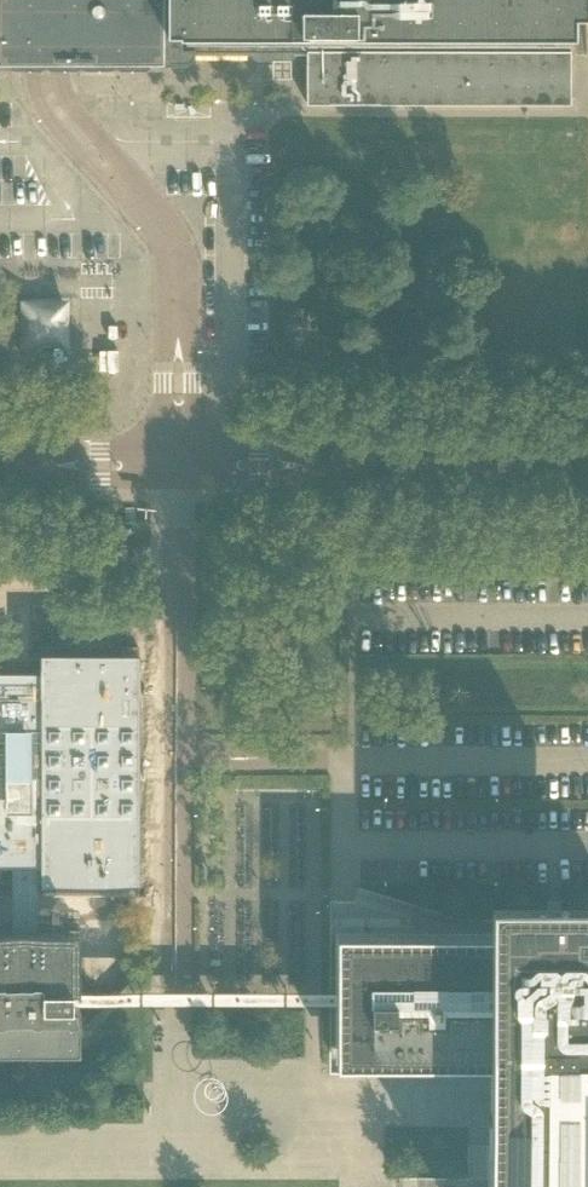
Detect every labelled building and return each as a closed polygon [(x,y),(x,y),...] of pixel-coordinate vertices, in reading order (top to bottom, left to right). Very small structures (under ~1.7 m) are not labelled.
[(19,70),(21,70),(22,70),(40,70),(50,70),(68,70),(161,70),(163,68),(163,64),(186,64),(194,56),(194,55),(194,54),(249,54),(255,60),(273,60),(291,60),(297,54),(307,54),(307,104),(570,104),(570,50),(570,46),(571,46),(571,42),(570,42),(570,37),(573,37),(574,37),(575,37),(575,17),(586,17),(587,17),(587,16),(587,4),(587,1),(587,0),(150,0),(150,24),(151,24),(151,25),(151,26),(150,27),(150,52),(114,52),(114,46),(114,40),(114,36),(114,29),(114,27),(114,26),(113,26),(113,25),(114,25),(114,24),(114,15),(114,12),(114,0),(0,0),(0,70),(19,70)] [(19,298),(19,348),(69,348),(69,298),(19,298)] [(13,877),(39,877),(138,877),(138,865),(139,865),(139,671),(138,671),(138,648),(41,648),(41,655),(41,660),(41,672),(0,672),(0,877),(13,877)] [(13,877),(13,926),(39,926),(39,877),(13,877)] [(78,1050),(79,1004),(72,1004),(72,1001),(72,990),(72,987),(79,987),(79,926),(39,926),(13,926),(0,926),(0,1050),(78,1050)] [(337,1059),(489,1058),(489,1062),(489,1101),(489,1119),(490,1137),(490,1186),(587,1186),(587,934),(489,933),(337,934),(337,990),(337,1001),(337,1059)] [(72,990),(72,1001),(337,1001),(337,990),(72,990)]
